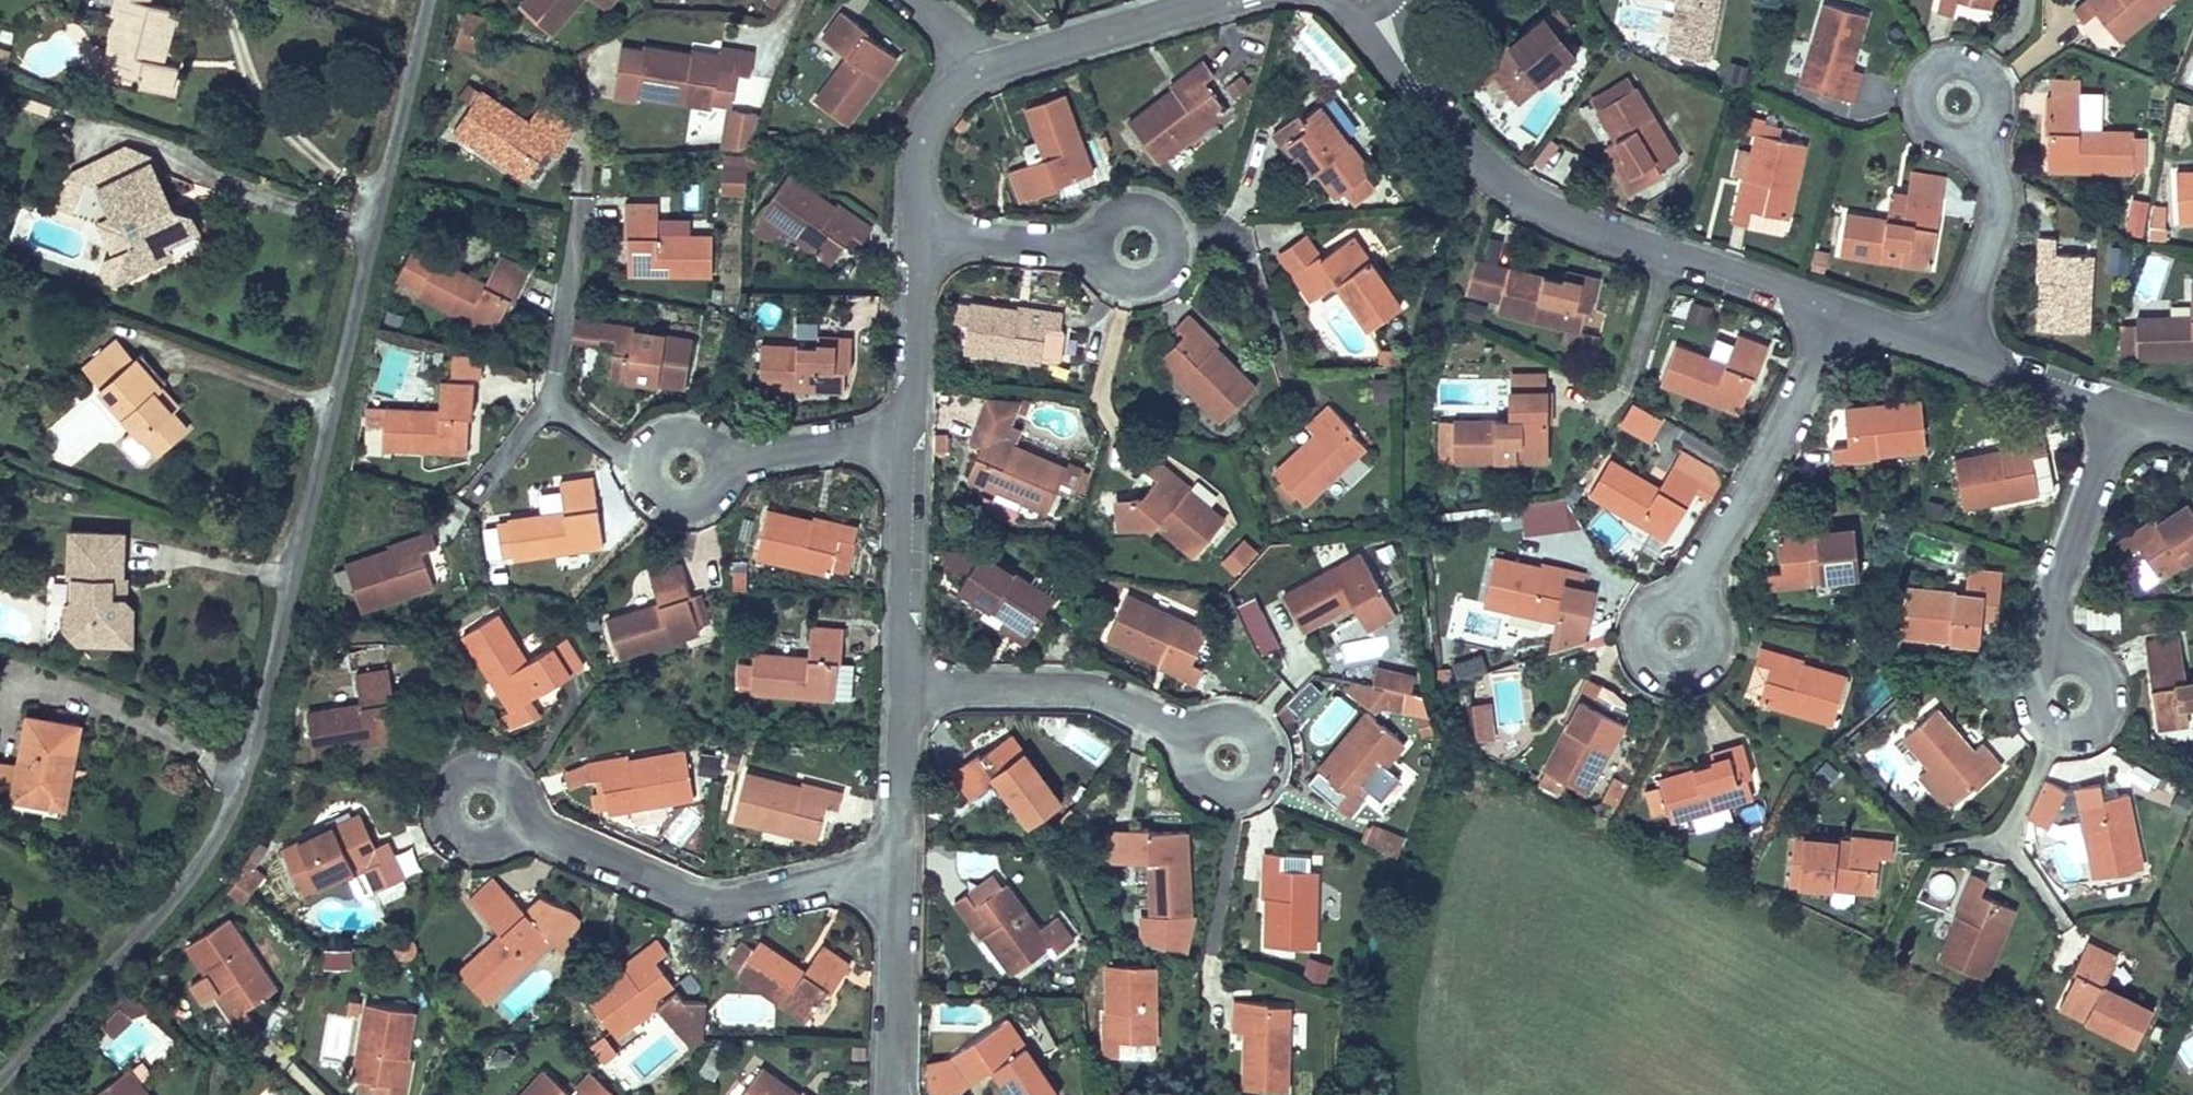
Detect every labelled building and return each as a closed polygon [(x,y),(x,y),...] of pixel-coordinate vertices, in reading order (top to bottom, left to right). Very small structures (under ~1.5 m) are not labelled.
[(133,55),(145,60),(137,79),(159,88),(157,93),(187,104),(198,76),(183,71),(202,21),(173,9),(177,0),(148,0),(141,18),(147,20),(133,55)] [(561,0),(530,0),(548,16),(561,0)] [(893,28),(865,11),(867,8),(855,0),(829,0),(817,19),(842,36),(812,81),(843,103),(893,28)] [(1722,0),(1680,0),(1671,41),(1712,52),(1722,0)] [(1840,0),(1826,0),(1803,78),(1822,84),(1820,89),(1854,99),(1865,67),(1854,63),(1869,9),(1840,0)] [(2090,11),(2086,14),(2102,35),(2111,35),(2155,0),(2081,0),(2090,11)] [(1513,92),(1576,46),(1549,7),(1509,35),(1507,31),(1468,59),(1478,73),(1494,62),(1513,92)] [(463,10),(455,47),(477,52),(486,15),(463,10)] [(630,77),(705,87),(711,52),(726,54),(728,39),(681,33),(681,36),(636,30),(630,77)] [(1158,139),(1221,82),(1202,60),(1211,50),(1198,36),(1124,101),(1158,139)] [(145,60),(133,55),(126,75),(137,79),(145,60)] [(550,140),(558,125),(476,72),(450,113),(522,159),(539,133),(550,140)] [(1062,170),(1092,157),(1057,78),(1019,93),(1041,146),(1015,158),(1029,190),(1064,175),(1062,170)] [(1680,153),(1635,81),(1597,105),(1627,153),(1615,162),(1634,190),(1671,166),(1669,161),(1680,153)] [(1370,152),(1314,82),(1270,109),(1295,140),(1300,135),(1333,178),(1370,152)] [(2056,162),(2138,170),(2141,132),(2090,127),(2093,94),(2054,90),(2051,127),(2059,128),(2056,162)] [(2173,99),(2165,139),(2183,142),(2190,102),(2173,99)] [(722,146),(754,149),(757,110),(725,108),(722,146)] [(1802,132),(1758,118),(1744,162),(1737,160),(1722,207),(1772,223),(1802,132)] [(139,146),(122,154),(113,184),(83,174),(74,201),(118,215),(129,209),(139,214),(150,208),(155,217),(144,223),(146,227),(146,228),(143,239),(124,249),(121,251),(117,264),(121,273),(129,275),(184,250),(179,240),(213,225),(207,211),(188,204),(176,210),(169,196),(180,190),(164,159),(166,154),(139,146)] [(721,153),(721,195),(747,195),(747,153),(721,153)] [(122,154),(83,174),(113,184),(122,154)] [(2184,157),(2183,216),(2192,216),(2192,157),(2184,157)] [(758,204),(829,250),(846,223),(858,231),(870,214),(831,189),(829,192),(784,162),(758,204)] [(1909,182),(1945,188),(1948,168),(1912,163),(1909,182)] [(622,232),(708,254),(716,219),(660,204),(668,176),(632,167),(624,199),(630,201),(622,232)] [(1909,182),(1904,212),(1846,206),(1841,246),(1885,252),(1888,236),(1908,239),(1906,253),(1937,258),(1945,188),(1909,182)] [(188,204),(180,190),(169,196),(176,210),(188,204)] [(2129,201),(2128,234),(2164,235),(2165,203),(2129,201)] [(1317,234),(1291,252),(1314,282),(1338,265),(1368,307),(1402,284),(1367,237),(1385,225),(1369,202),(1352,214),(1350,211),(1317,234)] [(155,217),(150,208),(139,214),(144,223),(155,217)] [(139,214),(129,209),(118,215),(124,249),(143,239),(146,228),(146,227),(144,223),(139,214)] [(1317,234),(1304,217),(1278,235),(1291,252),(1317,234)] [(2093,322),(2097,247),(2062,241),(2062,226),(2044,223),(2037,273),(2043,275),(2039,314),(2093,322)] [(416,275),(486,319),(503,291),(508,294),(528,262),(499,244),(482,270),(437,242),(416,275)] [(2105,245),(2104,272),(2127,273),(2128,246),(2105,245)] [(1484,299),(1566,317),(1569,299),(1578,301),(1586,265),(1550,257),(1547,268),(1493,257),(1484,299)] [(956,338),(1032,351),(1039,314),(1055,316),(1057,299),(1008,294),(1008,298),(963,290),(956,338)] [(1218,398),(1249,360),(1174,291),(1164,303),(1174,312),(1153,337),(1218,398)] [(1708,324),(1713,303),(1675,294),(1670,315),(1708,324)] [(2140,308),(2141,317),(2123,318),(2124,351),(2142,350),(2192,349),(2192,307),(2140,308)] [(599,335),(601,314),(570,311),(567,332),(599,335)] [(684,323),(601,314),(599,335),(613,337),(609,364),(678,372),(684,323)] [(1658,364),(1743,396),(1765,336),(1733,324),(1724,348),(1671,329),(1658,364)] [(763,380),(843,387),(846,361),(854,362),(856,333),(819,330),(818,338),(767,334),(763,380)] [(114,382),(162,445),(183,473),(214,449),(182,408),(166,386),(172,381),(151,353),(149,354),(131,331),(99,356),(117,380),(114,382)] [(442,365),(473,366),(473,346),(443,346),(442,365)] [(177,377),(155,349),(151,353),(172,381),(177,377)] [(1539,381),(1537,364),(1504,368),(1506,384),(1539,381)] [(381,399),(380,444),(464,446),(466,371),(433,371),(432,400),(381,399)] [(189,403),(172,381),(166,386),(182,408),(189,403)] [(1506,384),(1508,408),(1439,415),(1443,458),(1496,452),(1494,437),(1510,435),(1512,450),(1546,446),(1542,411),(1539,381),(1506,384)] [(1547,410),(1544,381),(1539,381),(1542,411),(1547,410)] [(1308,486),(1367,422),(1327,386),(1306,406),(1314,413),(1273,454),(1308,486)] [(1022,408),(979,390),(970,410),(1013,428),(1022,408)] [(1916,394),(1840,402),(1844,437),(1829,438),(1831,459),(1875,454),(1875,450),(1921,445),(1916,394)] [(380,444),(381,399),(358,398),(357,444),(380,444)] [(1649,443),(1663,418),(1630,399),(1616,425),(1649,443)] [(1013,428),(970,410),(963,428),(977,435),(965,465),(994,477),(985,498),(1011,509),(1020,488),(1040,496),(1052,470),(1066,477),(1076,452),(1061,446),(1057,452),(1012,433),(1013,428)] [(1959,497),(2036,488),(2051,486),(2045,444),(2044,433),(1991,440),(1991,444),(1953,449),(1959,497)] [(1229,495),(1152,437),(1141,449),(1157,460),(1134,491),(1199,536),(1229,495)] [(1582,479),(1663,521),(1696,460),(1667,444),(1655,469),(1602,441),(1582,479)] [(183,473),(162,445),(155,451),(176,478),(183,473)] [(515,545),(601,530),(595,501),(587,461),(557,466),(560,496),(509,505),(515,545)] [(2116,536),(2128,551),(2137,545),(2155,573),(2192,549),(2192,488),(2116,536)] [(848,531),(852,517),(765,494),(754,539),(825,557),(833,528),(848,531)] [(1563,497),(1518,502),(1522,535),(1567,529),(1563,497)] [(439,516),(351,547),(366,599),(443,572),(430,535),(444,530),(439,516)] [(1845,517),(1772,527),(1776,563),(1761,566),(1763,582),(1808,577),(1806,568),(1854,561),(1845,517)] [(111,572),(124,572),(124,526),(73,525),(73,568),(77,568),(78,593),(66,601),(65,621),(79,639),(110,639),(111,619),(134,619),(134,607),(129,605),(111,594),(111,572)] [(1398,586),(1365,530),(1285,572),(1306,606),(1354,580),(1369,604),(1398,586)] [(1049,581),(976,537),(939,536),(940,554),(967,554),(956,571),(1007,603),(1002,612),(1029,627),(1044,602),(1039,599),(1049,581)] [(1239,536),(1217,563),(1236,578),(1258,551),(1239,536)] [(680,549),(649,561),(656,587),(607,605),(620,645),(700,616),(690,584),(693,583),(680,549)] [(1573,580),(1576,559),(1491,550),(1483,600),(1554,608),(1551,641),(1577,632),(1584,582),(1573,580)] [(2003,560),(1964,555),(1962,574),(1955,573),(1954,579),(1905,573),(1901,622),(1979,630),(1983,596),(1999,598),(2003,560)] [(733,590),(748,589),(748,560),(733,560),(733,590)] [(129,572),(124,572),(111,572),(111,594),(129,605),(129,572)] [(1112,619),(1197,659),(1204,645),(1194,641),(1209,608),(1133,573),(1112,619)] [(468,623),(514,694),(572,655),(553,627),(526,645),(498,605),(468,623)] [(2120,606),(2075,607),(2075,627),(2120,626),(2120,606)] [(848,614),(809,608),(805,640),(751,632),(745,674),(852,689),(858,651),(843,649),(848,614)] [(133,640),(134,619),(111,619),(110,639),(133,640)] [(2142,638),(2158,725),(2189,720),(2186,701),(2192,700),(2192,680),(2188,681),(2180,631),(2142,638)] [(1845,660),(1756,640),(1746,685),(1761,688),(1760,693),(1834,710),(1845,660)] [(1455,678),(1486,672),(1483,655),(1451,661),(1455,678)] [(392,657),(358,663),(363,693),(314,701),(321,741),(405,725),(392,657)] [(1397,688),(1399,671),(1375,668),(1372,684),(1397,688)] [(1410,689),(1412,673),(1399,671),(1397,688),(1410,689)] [(1614,690),(1581,674),(1535,764),(1584,787),(1622,712),(1622,699),(1614,690)] [(1297,716),(1322,694),(1310,679),(1284,702),(1297,716)] [(1467,685),(1452,689),(1455,708),(1456,717),(1472,714),(1467,685)] [(1904,726),(1964,789),(2004,752),(1982,729),(1974,737),(1935,696),(1904,726)] [(59,819),(73,715),(25,709),(11,813),(59,819)] [(1063,781),(1011,712),(983,733),(980,729),(951,751),(981,791),(1006,772),(1031,805),(1063,781)] [(1387,767),(1404,747),(1363,713),(1315,770),(1317,772),(1307,785),(1348,819),(1369,794),(1378,802),(1399,777),(1387,767)] [(686,733),(589,750),(591,767),(605,765),(610,799),(634,795),(636,805),(642,810),(665,806),(670,800),(668,789),(695,785),(686,733)] [(591,767),(589,750),(568,751),(570,769),(591,767)] [(849,781),(752,755),(736,805),(822,826),(830,792),(845,794),(849,781)] [(1723,770),(1666,776),(1671,822),(1689,820),(1691,838),(1728,834),(1726,816),(1751,813),(1749,789),(1756,788),(1753,755),(1722,759),(1723,770)] [(2069,813),(2092,814),(2091,870),(2144,871),(2146,789),(2108,788),(2109,780),(2092,780),(2074,780),(2054,771),(2037,810),(2058,818),(2061,810),(2069,813)] [(1616,808),(1626,782),(1609,775),(1599,801),(1616,808)] [(292,845),(319,893),(377,860),(389,882),(417,866),(396,829),(386,835),(365,801),(292,845)] [(1198,893),(1189,806),(1124,808),(1126,840),(1151,840),(1154,892),(1198,893)] [(1362,843),(1396,855),(1404,836),(1369,823),(1362,843)] [(1852,839),(1794,828),(1788,875),(1874,889),(1880,854),(1892,856),(1895,839),(1852,832),(1852,839)] [(1342,936),(1338,855),(1308,854),(1307,838),(1287,838),(1288,884),(1292,884),(1293,933),(1342,936)] [(253,862),(227,888),(243,903),(268,878),(253,862)] [(962,885),(1018,961),(1057,930),(1011,868),(984,887),(976,876),(962,885)] [(1985,974),(2014,903),(1985,891),(1991,878),(1973,870),(1954,911),(1958,914),(1940,955),(1985,974)] [(1935,871),(1930,892),(1951,896),(1955,876),(1935,871)] [(569,890),(544,882),(526,899),(505,878),(484,900),(504,920),(462,962),(490,991),(554,927),(575,946),(583,905),(569,890)] [(1830,907),(1852,908),(1853,892),(1831,891),(1830,907)] [(243,905),(197,936),(216,965),(200,975),(212,993),(221,993),(231,987),(250,1017),(267,1005),(258,991),(284,971),(243,905)] [(743,954),(817,1000),(855,943),(824,923),(807,951),(763,923),(743,954)] [(658,986),(680,972),(664,947),(673,941),(665,927),(586,977),(610,1016),(658,986)] [(418,939),(397,938),(396,955),(417,956),(418,939)] [(1163,945),(1113,943),(1112,1037),(1128,1036),(1129,1019),(1163,1020),(1163,945)] [(2056,1011),(2132,1045),(2150,1007),(2104,990),(2117,957),(2083,944),(2056,1011)] [(324,947),(324,968),(353,968),(353,948),(324,947)] [(1305,956),(1300,976),(1324,983),(1330,963),(1305,956)] [(680,972),(658,986),(688,1031),(703,1020),(704,1010),(680,972)] [(1306,1075),(1310,986),(1257,982),(1255,1014),(1265,1014),(1263,1073),(1306,1075)] [(413,1089),(422,998),(372,994),(365,1068),(397,1071),(395,1088),(413,1089)] [(113,1037),(132,1018),(118,1004),(99,1023),(113,1037)] [(1007,1019),(947,1060),(966,1087),(985,1074),(999,1094),(1057,1094),(1058,1094),(1007,1019)] [(866,1046),(853,1045),(853,1059),(866,1059),(866,1046)] [(618,1079),(587,1047),(563,1075),(545,1059),(513,1094),(609,1094),(618,1079)] [(770,1047),(742,1091),(749,1094),(844,1094),(770,1047)] [(947,1060),(924,1064),(925,1088),(930,1094),(956,1094),(966,1087),(947,1060)] [(128,1066),(89,1094),(150,1094),(128,1066)] [(273,1094),(300,1094),(288,1082),(273,1094)]
